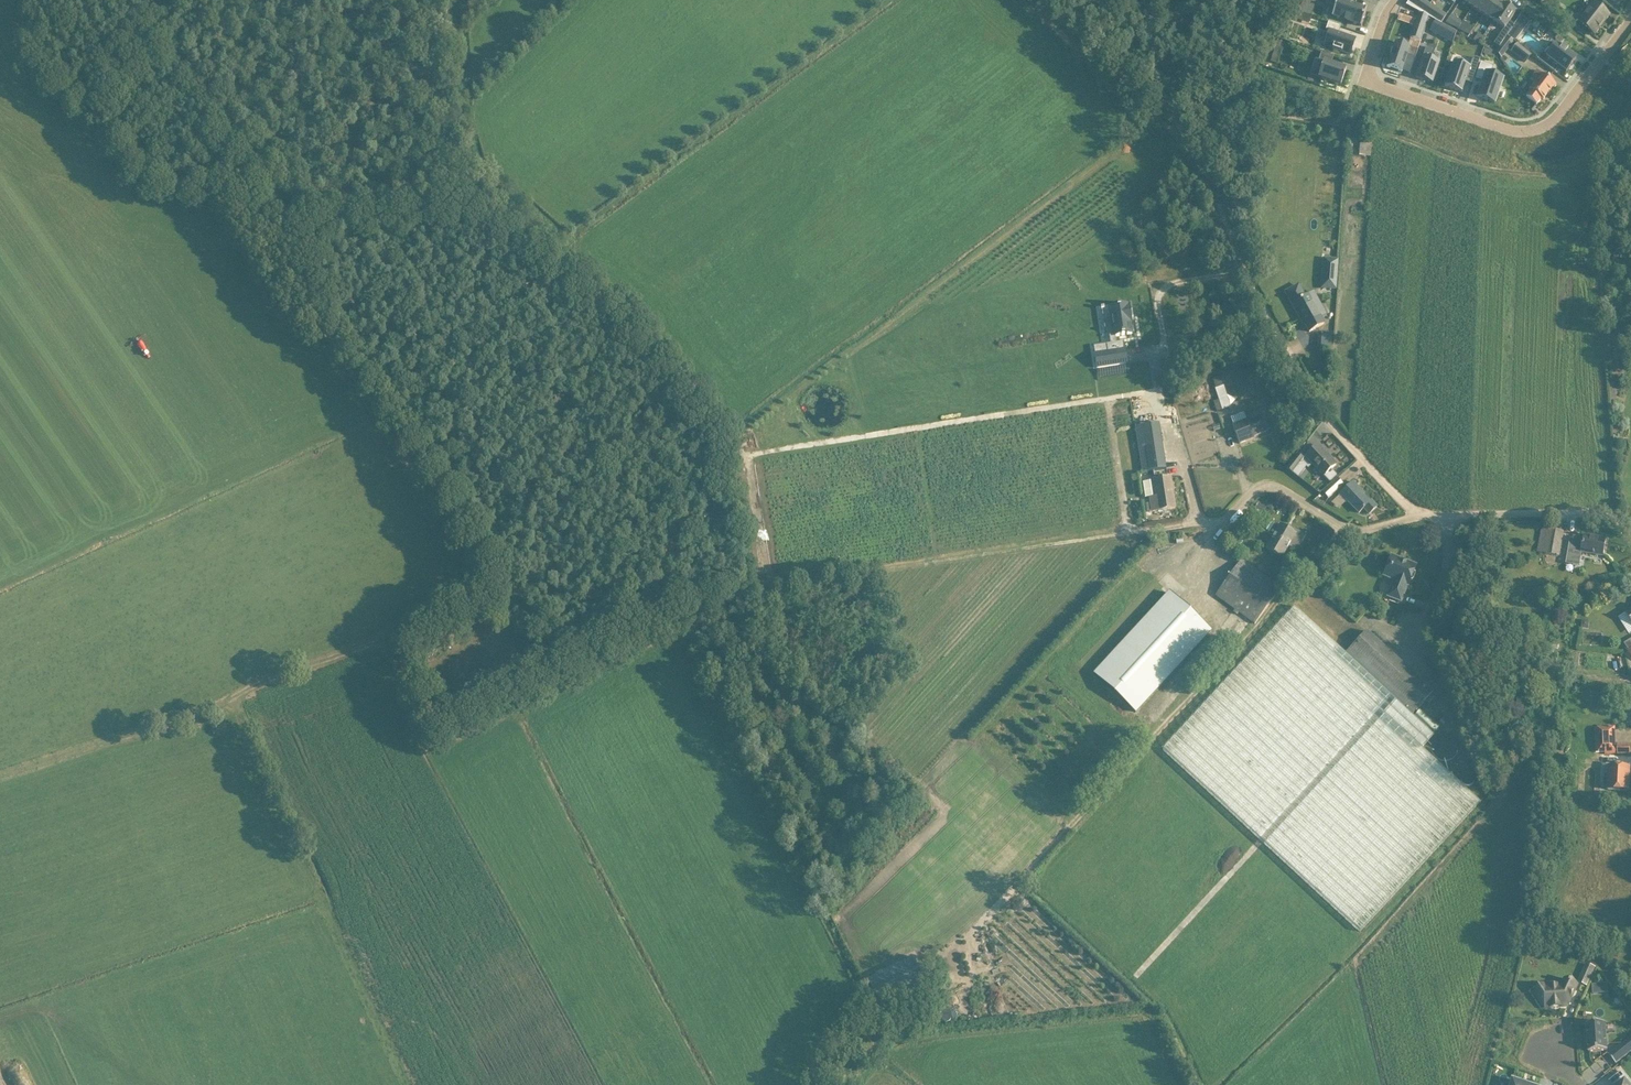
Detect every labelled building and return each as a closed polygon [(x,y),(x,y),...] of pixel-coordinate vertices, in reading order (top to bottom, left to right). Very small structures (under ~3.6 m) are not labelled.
[(1338,0),(1332,17),(1361,27),(1367,10),(1350,4),(1352,0),(1337,0),(1338,0)] [(1422,0),(1409,0),(1408,2),(1406,5),(1423,15),(1430,5),(1422,0)] [(1461,1),(1472,8),(1477,0),(1461,0),(1461,1)] [(1472,8),(1483,15),(1493,0),(1477,0),(1472,8)] [(1483,15),(1493,22),(1504,5),(1496,0),(1493,0),(1483,15)] [(1513,8),(1515,0),(1507,0),(1506,6),(1513,8)] [(1577,23),(1594,36),(1609,16),(1593,3),(1577,23)] [(1304,14),(1308,16),(1311,7),(1302,4),(1297,12),(1304,14)] [(1504,5),(1493,22),(1504,29),(1500,35),(1505,38),(1507,36),(1514,25),(1510,22),(1516,13),(1504,5)] [(1302,21),(1304,14),(1297,12),(1295,19),(1302,21)] [(1421,42),(1429,18),(1423,15),(1419,12),(1410,38),(1421,42)] [(1446,16),(1440,12),(1434,21),(1435,21),(1441,24),(1446,16)] [(1462,23),(1451,15),(1446,23),(1458,29),(1462,23)] [(1520,16),(1514,25),(1507,36),(1515,42),(1529,23),(1520,16)] [(1457,32),(1441,24),(1435,21),(1430,31),(1453,43),(1457,32)] [(1341,27),(1328,23),(1326,30),(1329,32),(1324,47),(1345,54),(1350,55),(1352,49),(1353,49),(1355,40),(1339,34),(1341,27)] [(1462,23),(1458,29),(1470,35),(1473,30),(1462,23)] [(1483,37),(1478,34),(1473,41),(1479,44),(1483,37)] [(1551,41),(1537,59),(1555,73),(1559,67),(1566,73),(1576,60),(1567,53),(1568,52),(1563,48),(1562,49),(1551,41)] [(1390,58),(1387,67),(1402,72),(1407,56),(1415,58),(1418,50),(1395,43),(1392,52),(1391,52),(1392,52),(1390,57),(1389,58),(1390,58)] [(1512,52),(1525,62),(1531,55),(1517,44),(1512,52)] [(1280,55),(1282,48),(1276,46),(1274,52),(1280,55)] [(1416,77),(1433,83),(1440,61),(1432,59),(1435,50),(1426,47),(1416,77)] [(1324,62),(1318,78),(1341,86),(1346,70),(1331,64),(1333,57),(1321,53),(1319,61),(1324,62)] [(1454,62),(1445,87),(1462,93),(1467,76),(1473,78),(1479,59),(1473,57),(1470,67),(1454,62)] [(1479,62),(1473,79),(1481,81),(1475,97),(1493,103),(1501,78),(1489,74),(1491,66),(1479,62)] [(1531,90),(1526,96),(1537,104),(1542,98),(1544,100),(1548,94),(1549,95),(1556,85),(1537,71),(1531,79),(1535,82),(1530,89),(1531,90)] [(1324,266),(1322,288),(1335,289),(1337,267),(1324,266)] [(1622,278),(1619,283),(1625,286),(1628,281),(1622,278)] [(1302,319),(1309,332),(1324,324),(1308,296),(1305,297),(1298,286),(1286,293),(1300,320),(1302,319)] [(1190,291),(1177,292),(1179,310),(1191,309),(1190,291)] [(1112,318),(1107,319),(1110,338),(1115,337),(1132,334),(1130,322),(1132,322),(1129,307),(1128,307),(1127,305),(1120,306),(1117,306),(1110,308),(1112,318)] [(1108,352),(1095,354),(1097,369),(1127,364),(1125,350),(1124,350),(1123,342),(1116,343),(1111,344),(1107,345),(1108,352)] [(1262,385),(1256,379),(1249,386),(1255,392),(1262,385)] [(1214,401),(1217,411),(1231,407),(1224,386),(1215,389),(1219,400),(1214,401)] [(1254,438),(1254,437),(1268,431),(1262,416),(1247,421),(1247,420),(1232,426),(1239,444),(1254,438)] [(1159,424),(1134,428),(1141,473),(1166,469),(1159,424)] [(1329,459),(1317,446),(1306,457),(1324,476),(1336,465),(1330,458),(1329,459)] [(1286,468),(1293,474),(1304,460),(1297,455),(1286,468)] [(1169,478),(1154,481),(1156,495),(1150,496),(1152,512),(1175,508),(1173,492),(1171,492),(1169,478)] [(1337,479),(1323,492),(1328,498),(1343,485),(1337,479)] [(1371,501),(1369,502),(1359,491),(1360,489),(1353,482),(1340,495),(1347,503),(1348,502),(1359,513),(1364,508),(1369,514),(1377,507),(1371,501)] [(1258,504),(1255,510),(1259,512),(1262,514),(1265,508),(1258,504)] [(1279,527),(1274,524),(1268,534),(1273,537),(1266,549),(1282,558),(1289,546),(1297,550),(1305,536),(1290,527),(1288,530),(1280,526),(1279,527)] [(1550,530),(1548,540),(1546,554),(1559,556),(1563,532),(1550,530)] [(1574,537),(1572,547),(1582,549),(1582,552),(1593,554),(1604,556),(1607,539),(1585,535),(1584,538),(1574,537)] [(1384,556),(1377,554),(1374,560),(1377,561),(1376,564),(1381,566),(1384,556)] [(1408,586),(1410,580),(1412,581),(1413,579),(1415,576),(1415,573),(1414,572),(1416,567),(1406,563),(1406,564),(1401,562),(1402,560),(1392,556),(1384,577),(1397,582),(1394,589),(1391,588),(1387,597),(1401,602),(1407,586),(1408,586)] [(1215,595),(1224,602),(1255,624),(1281,589),(1241,560),(1215,595)] [(1606,593),(1621,585),(1618,580),(1604,588),(1606,593)] [(1211,631),(1170,593),(1095,675),(1135,712),(1211,631)] [(1481,801),(1423,750),(1435,736),(1412,716),(1421,706),(1425,709),(1436,698),(1432,694),(1433,693),(1367,631),(1346,654),(1295,607),(1163,750),(1360,932),(1481,801)] [(1581,629),(1589,629),(1590,620),(1582,620),(1581,629)] [(1616,743),(1615,727),(1595,728),(1596,752),(1598,752),(1599,753),(1605,753),(1605,755),(1618,755),(1618,756),(1630,755),(1630,743),(1616,743)] [(1609,790),(1609,796),(1620,796),(1620,791),(1630,791),(1630,767),(1630,766),(1609,765),(1608,790),(1609,790)] [(899,919),(893,924),(903,935),(909,929),(899,919)] [(893,926),(883,932),(891,945),(900,939),(893,926)] [(1581,975),(1578,981),(1587,986),(1590,979),(1581,975)] [(1568,1006),(1578,984),(1566,978),(1561,989),(1550,990),(1546,984),(1534,991),(1546,1008),(1568,1006)] [(1605,1023),(1587,1024),(1589,1052),(1607,1050),(1605,1023)] [(1616,1064),(1630,1052),(1630,1038),(1609,1055),(1616,1064)] [(1626,1081),(1628,1079),(1622,1072),(1610,1081),(1613,1084),(1629,1084),(1626,1081)]
